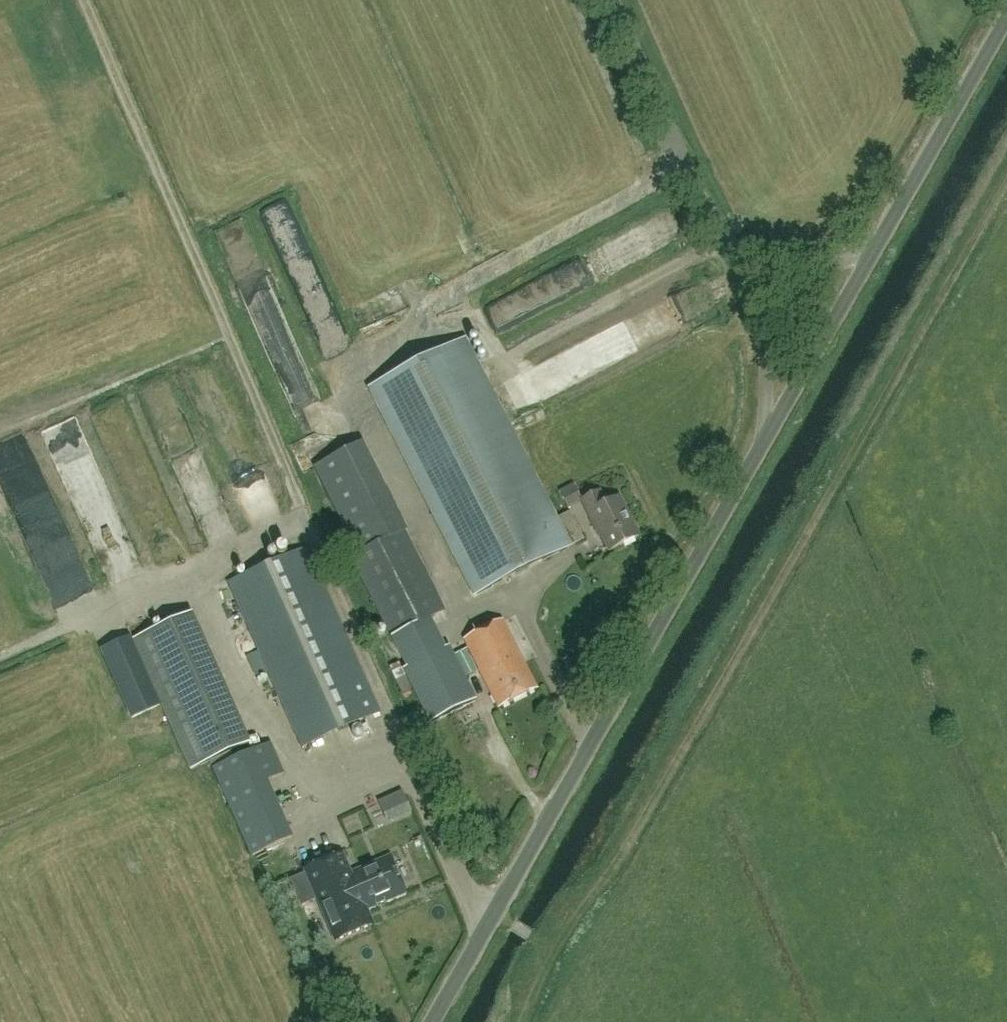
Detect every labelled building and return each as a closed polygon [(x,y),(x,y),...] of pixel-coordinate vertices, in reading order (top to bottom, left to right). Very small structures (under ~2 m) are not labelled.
[(560,274),(489,309),(502,336),(574,300),(560,274)] [(368,386),(401,451),(474,595),(584,539),(570,511),(556,518),(464,338),(368,386)] [(404,532),(360,444),(314,467),(358,554),(351,558),(391,637),(443,611),(404,533),(404,532)] [(606,503),(600,491),(581,501),(594,526),(595,526),(608,551),(639,536),(618,497),(606,503)] [(230,582),(303,746),(379,712),(306,548),(230,582)] [(538,688),(504,619),(464,639),(498,707),(538,688)] [(201,620),(184,626),(191,645),(207,639),(201,620)] [(404,670),(431,723),(475,701),(448,647),(428,657),(404,670)] [(465,651),(455,657),(465,677),(475,672),(465,651)] [(193,757),(249,735),(238,707),(182,729),(193,757)] [(284,773),(271,744),(214,768),(252,855),(292,838),(267,780),(284,773)] [(342,855),(305,871),(335,940),(372,925),(366,910),(405,893),(389,856),(350,873),(342,855)]
